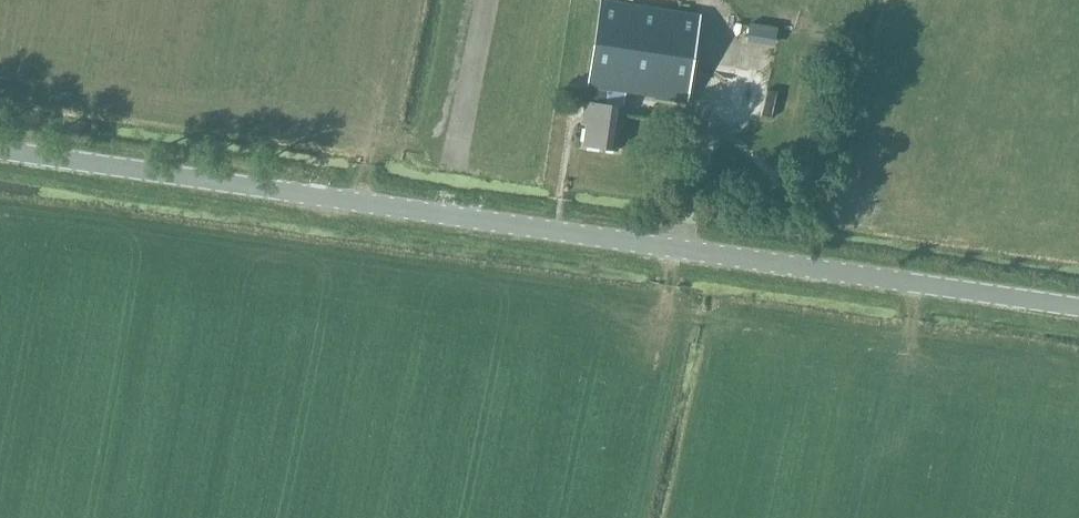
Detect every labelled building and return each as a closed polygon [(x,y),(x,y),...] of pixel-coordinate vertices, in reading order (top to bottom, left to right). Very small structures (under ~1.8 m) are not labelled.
[(586,102),(584,117),(589,118),(585,145),(618,150),(627,92),(689,101),(702,15),(602,0),(589,86),(592,86),(590,103),(586,102)] [(746,31),(769,33),(770,22),(747,20),(746,31)]
